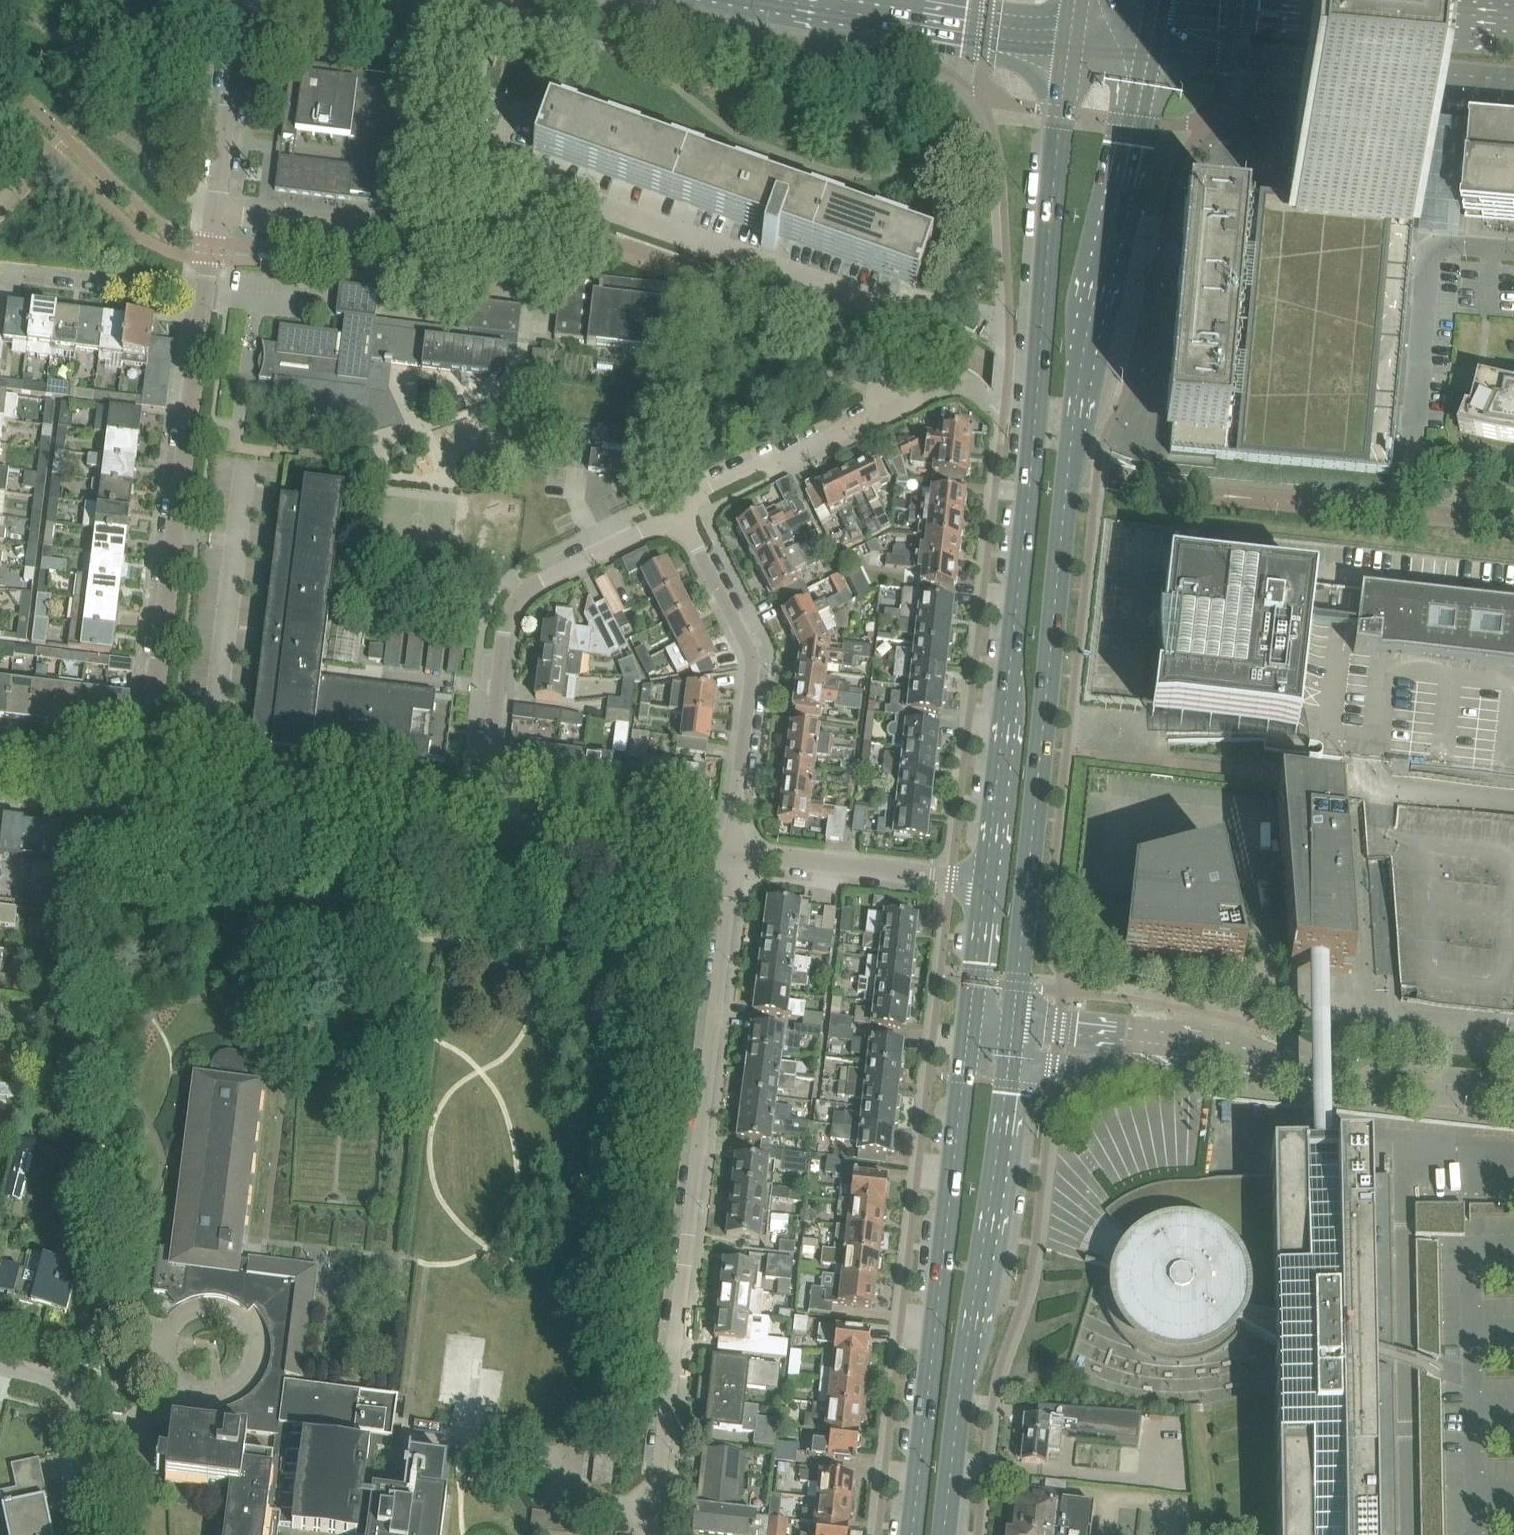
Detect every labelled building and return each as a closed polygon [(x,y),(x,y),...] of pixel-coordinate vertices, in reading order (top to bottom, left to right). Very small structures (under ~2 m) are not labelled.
[(282,137),(293,139),(296,139),(297,133),(355,140),(352,167),(290,159),(279,158),(275,191),(350,200),(350,194),(371,197),(370,203),(397,206),(407,130),(413,78),(386,74),(386,76),(386,80),(365,78),(365,74),(366,72),(291,63),(282,137)] [(548,111),(533,153),(765,235),(761,246),(774,250),(778,239),(916,288),(931,246),(548,111)] [(1185,215),(1165,432),(1172,433),(1170,455),(1215,459),(1390,475),(1406,301),(1405,300),(1413,214),(1400,212),(1401,208),(1412,209),(1420,126),(1303,116),(1296,198),(1304,199),(1304,203),(1239,197),(1239,198),(1194,194),(1192,215),(1185,215)] [(1474,128),(1467,217),(1483,219),(1513,221),(1513,132),(1474,128)] [(558,313),(555,337),(587,341),(586,345),(673,355),(679,304),(669,303),(671,286),(562,273),(558,313)] [(462,311),(460,331),(375,321),(379,291),(340,286),(336,316),(341,316),(345,317),(342,336),(338,336),(338,334),(280,327),(278,346),(263,344),(263,343),(262,343),(263,347),(263,351),(264,354),(264,358),(264,362),(263,366),(263,369),(262,373),(260,377),(259,380),(260,381),(261,379),(275,381),(271,412),(281,413),(365,423),(369,433),(398,422),(388,394),(383,393),(384,382),(379,382),(380,374),(385,374),(386,366),(391,367),(392,364),(421,368),(421,371),(505,381),(509,351),(506,351),(507,346),(517,347),(518,342),(522,308),(483,304),(481,313),(462,311)] [(5,341),(29,344),(34,307),(9,304),(8,304),(7,317),(6,320),(6,322),(7,322),(6,333),(5,341)] [(29,344),(28,355),(51,358),(57,310),(34,307),(29,344)] [(57,310),(51,358),(75,361),(77,350),(82,313),(57,310)] [(82,313),(77,350),(100,353),(105,316),(82,313)] [(100,353),(99,361),(111,363),(112,355),(124,356),(129,319),(105,316),(100,353)] [(124,356),(123,364),(148,367),(148,361),(149,350),(151,338),(153,322),(129,319),(124,356)] [(151,338),(149,350),(173,353),(174,341),(151,338)] [(149,350),(148,361),(171,365),(173,353),(149,350)] [(148,367),(147,373),(170,376),(171,365),(148,361),(148,367)] [(170,376),(147,373),(146,384),(169,387),(170,376)] [(25,375),(24,382),(23,392),(47,395),(48,385),(34,384),(35,376),(25,375)] [(23,392),(24,382),(0,379),(0,389),(23,392)] [(1512,387),(1481,381),(1477,396),(1473,412),(1468,411),(1460,432),(1464,432),(1477,435),(1498,440),(1513,443),(1513,388),(1512,387)] [(48,385),(47,395),(70,398),(72,388),(69,388),(70,384),(49,382),(48,385)] [(146,384),(145,395),(167,398),(169,387),(146,384)] [(96,391),(72,388),(70,398),(94,401),(96,391)] [(105,393),(104,402),(118,404),(119,394),(105,393)] [(145,395),(144,398),(143,407),(166,410),(167,398),(145,395)] [(4,422),(15,423),(18,398),(0,396),(0,421),(4,422)] [(129,396),(128,405),(143,407),(144,398),(129,396)] [(46,401),(43,426),(53,428),(55,402),(46,401)] [(62,403),(60,414),(72,416),(73,405),(62,403)] [(98,408),(95,433),(109,434),(138,438),(141,413),(100,408),(98,408)] [(43,426),(41,439),(51,440),(53,428),(43,426)] [(598,426),(596,445),(596,446),(602,446),(601,452),(591,451),(588,470),(606,472),(612,485),(632,476),(646,477),(648,458),(647,458),(648,452),(659,454),(662,435),(598,426)] [(927,433),(907,443),(911,453),(920,449),(969,455),(972,433),(967,432),(968,428),(943,426),(942,430),(938,430),(937,435),(927,434),(927,433)] [(138,438),(109,434),(106,458),(135,462),(138,438)] [(58,440),(56,452),(66,453),(67,441),(58,440)] [(898,447),(897,448),(902,458),(912,454),(911,463),(934,465),(933,475),(966,478),(967,476),(969,474),(970,468),(968,465),(969,455),(920,449),(911,453),(907,443),(898,447)] [(890,464),(902,458),(896,448),(898,447),(898,446),(885,453),(890,464)] [(40,450),(37,473),(47,474),(50,451),(40,450)] [(105,470),(103,481),(132,485),(135,462),(106,458),(90,456),(88,468),(105,470)] [(894,528),(876,491),(880,489),(878,485),(889,479),(878,457),(866,462),(864,462),(859,464),(858,467),(850,471),(881,534),(894,528)] [(55,464),(53,475),(63,476),(64,465),(55,464)] [(0,469),(0,493),(7,494),(10,470),(0,469)] [(870,539),(881,534),(850,471),(843,474),(840,473),(835,476),(834,478),(833,479),(846,504),(853,501),(859,513),(858,514),(870,539)] [(44,499),(47,474),(37,473),(34,497),(44,499)] [(817,486),(805,492),(821,524),(839,515),(842,522),(841,522),(847,533),(829,541),(836,555),(864,542),(846,504),(833,479),(825,482),(823,481),(818,484),(817,486)] [(94,480),(92,493),(101,494),(99,506),(129,509),(132,485),(103,481),(94,480)] [(304,484),(302,503),(281,500),(251,741),(272,743),(271,753),(311,758),(312,748),(427,763),(436,693),(321,679),(344,489),(304,484)] [(52,487),(50,500),(60,501),(61,489),(52,487)] [(922,489),(921,503),(911,501),(910,512),(962,518),(963,507),(965,505),(966,499),(964,497),(965,494),(932,490),(922,489)] [(738,528),(737,530),(739,535),(742,536),(746,544),(807,513),(798,495),(784,502),(774,508),(761,515),(759,513),(750,517),(751,519),(737,526),(738,528)] [(34,497),(31,521),(41,522),(44,499),(34,497)] [(84,528),(97,529),(126,533),(129,509),(99,506),(87,504),(84,528)] [(49,511),(47,523),(57,524),(59,512),(49,511)] [(928,525),(926,537),(959,540),(959,539),(962,536),(963,530),(961,528),(962,518),(910,512),(909,523),(928,525)] [(807,513),(746,544),(750,551),(749,554),(751,559),(754,560),(755,561),(792,542),(794,541),(791,534),(812,523),(807,513)] [(38,547),(41,522),(31,521),(28,546),(38,547)] [(47,523),(44,548),(54,549),(57,524),(47,523)] [(97,529),(94,554),(123,557),(126,533),(97,529)] [(906,547),(905,558),(957,564),(958,554),(960,551),(961,545),(959,543),(959,540),(926,537),(925,549),(906,547)] [(875,541),(866,546),(869,554),(880,555),(879,550),(875,541)] [(755,562),(754,565),(757,570),(760,571),(763,578),(812,554),(807,544),(796,549),(792,542),(755,561),(755,562)] [(28,546),(25,569),(36,570),(38,547),(28,546)] [(812,554),(763,578),(767,586),(766,589),(769,594),(772,595),(772,596),(775,595),(783,590),(788,600),(808,590),(799,572),(806,569),(806,570),(830,558),(825,547),(812,554)] [(646,549),(621,561),(629,577),(642,570),(643,574),(642,574),(654,597),(677,585),(666,562),(653,569),(651,566),(653,565),(646,549)] [(94,554),(91,577),(120,581),(121,580),(127,580),(128,568),(122,566),(123,557),(94,554)] [(923,571),(921,592),(939,594),(940,586),(954,587),(954,585),(957,583),(957,577),(955,574),(957,564),(905,558),(886,556),(884,566),(923,571)] [(43,559),(42,571),(51,572),(67,574),(68,562),(53,560),(43,559)] [(33,595),(36,570),(25,569),(22,593),(33,595)] [(1163,715),(1168,741),(1265,741),(1264,750),(1292,753),(1316,756),(1317,756),(1318,750),(1319,751),(1319,752),(1320,752),(1321,754),(1321,755),(1321,756),(1322,756),(1343,758),(1343,756),(1513,774),(1513,609),(1360,591),(1168,570),(1161,629),(1156,629),(1155,643),(1155,658),(1156,671),(1158,688),(1163,715)] [(38,595),(48,597),(51,572),(41,571),(38,595)] [(77,575),(74,600),(117,605),(120,581),(91,577),(77,575)] [(607,606),(612,617),(621,612),(624,611),(607,577),(595,583),(605,602),(607,606)] [(689,609),(677,585),(654,597),(666,621),(689,609)] [(782,616),(782,618),(784,623),(787,624),(791,633),(816,620),(816,621),(828,615),(840,609),(858,599),(852,588),(843,593),(834,597),(823,603),(823,604),(817,607),(808,590),(788,600),(793,609),(784,613),(782,614),(782,616)] [(884,610),(883,618),(900,620),(950,625),(950,617),(955,616),(955,607),(952,606),(952,603),(938,601),(939,594),(921,592),(904,590),(901,612),(884,610)] [(22,593),(19,616),(30,618),(33,595),(22,593)] [(53,597),(48,597),(38,595),(36,618),(50,620),(53,597)] [(74,600),(71,623),(114,628),(117,605),(74,600)] [(689,609),(666,621),(678,645),(702,633),(689,609)] [(569,652),(583,654),(606,657),(618,651),(605,625),(605,626),(601,618),(589,624),(589,625),(591,624),(592,627),(592,632),(575,630),(573,612),(557,610),(557,611),(555,627),(544,626),(541,649),(569,652)] [(612,617),(614,621),(620,630),(628,626),(621,612),(612,617)] [(796,642),(800,651),(854,657),(859,657),(871,659),(873,659),(875,645),(846,642),(845,648),(843,648),(829,647),(823,634),(835,628),(828,615),(816,621),(816,620),(791,633),(791,634),(791,636),(793,641),(796,642)] [(0,634),(0,639),(27,642),(30,618),(19,616),(17,634),(0,632),(0,634)] [(47,644),(50,620),(36,618),(33,643),(47,644)] [(900,620),(899,633),(917,635),(916,643),(947,646),(947,645),(951,644),(952,635),(949,634),(950,625),(900,620)] [(614,621),(605,625),(618,651),(627,646),(625,641),(620,630),(614,621)] [(71,623),(68,647),(111,653),(114,628),(71,623)] [(714,657),(702,633),(678,645),(690,669),(714,657)] [(371,643),(369,660),(381,661),(383,645),(371,643)] [(896,654),(895,663),(945,668),(946,661),(950,660),(951,651),(947,649),(947,646),(916,643),(915,651),(897,649),(896,654)] [(0,645),(0,660),(14,661),(14,656),(16,647),(0,645)] [(636,650),(642,663),(652,658),(645,646),(636,650)] [(16,647),(14,656),(29,658),(30,648),(16,647)] [(541,649),(538,673),(572,678),(580,678),(583,654),(569,652),(541,649)] [(40,650),(39,659),(52,661),(53,651),(40,650)] [(796,667),(798,669),(798,670),(826,673),(827,665),(840,667),(840,668),(852,669),(852,667),(853,660),(854,657),(800,651),(799,659),(797,661),(796,667)] [(889,653),(888,662),(895,663),(896,654),(889,653)] [(76,654),(74,664),(86,665),(88,656),(76,654)] [(88,656),(86,665),(110,668),(111,659),(88,656)] [(658,671),(652,658),(642,663),(648,676),(658,671)] [(110,671),(133,674),(134,661),(111,659),(110,668),(110,671)] [(895,663),(893,676),(912,679),(911,687),(942,690),(942,689),(946,688),(947,679),(944,677),(945,668),(895,663)] [(796,681),(795,688),(848,695),(863,697),(864,690),(851,688),(851,684),(842,683),(842,680),(825,678),(826,673),(798,670),(797,671),(795,673),(795,679),(796,681)] [(580,679),(580,678),(572,678),(538,673),(535,698),(536,699),(563,702),(563,701),(575,703),(578,679),(580,679)] [(36,685),(31,722),(54,725),(60,680),(37,677),(36,685)] [(60,680),(54,725),(78,728),(84,682),(60,679),(60,680)] [(622,680),(619,700),(632,701),(634,681),(622,680)] [(6,719),(11,682),(0,681),(0,718),(6,719)] [(6,719),(31,722),(36,685),(11,682),(6,719)] [(84,682),(78,728),(102,731),(107,693),(108,685),(84,682)] [(672,683),(669,710),(684,712),(711,715),(715,689),(688,685),(672,683)] [(643,691),(641,706),(651,708),(653,692),(654,684),(644,686),(643,691)] [(892,691),(890,707),(921,711),(940,713),(941,704),(945,703),(946,694),(942,693),(942,690),(911,687),(910,693),(892,691)] [(863,697),(848,695),(795,688),(794,698),(792,699),(791,705),(793,707),(793,708),(796,709),(795,716),(816,718),(817,711),(825,712),(826,704),(836,705),(835,707),(861,710),(863,697)] [(102,731),(126,734),(130,696),(107,693),(102,731)] [(607,698),(606,710),(630,713),(632,701),(619,700),(607,698)] [(870,701),(869,711),(876,712),(877,701),(870,701)] [(649,721),(651,708),(641,706),(639,719),(649,721)] [(535,708),(534,708),(533,721),(560,724),(562,712),(535,708)] [(629,725),(630,713),(606,710),(604,722),(617,724),(629,725)] [(562,712),(560,724),(583,727),(585,717),(562,712)] [(684,712),(681,738),(708,742),(711,715),(684,712)] [(888,730),(888,731),(888,732),(888,733),(889,733),(889,734),(889,735),(890,735),(890,736),(891,737),(892,737),(892,738),(893,738),(894,739),(895,739),(894,742),(893,742),(893,747),(904,748),(935,751),(936,750),(940,749),(941,740),(937,738),(938,729),(909,726),(910,718),(896,716),(895,721),(896,721),(896,725),(891,725),(888,728),(888,729),(888,730)] [(789,737),(788,746),(855,755),(857,739),(835,736),(834,737),(818,735),(819,723),(795,720),(794,726),(790,726),(790,727),(788,729),(787,735),(789,737)] [(626,749),(629,725),(617,724),(614,748),(626,749)] [(867,727),(865,744),(872,744),(874,728),(867,727)] [(633,731),(629,758),(646,760),(649,734),(633,731)] [(708,742),(681,738),(679,751),(706,755),(708,742)] [(553,783),(580,786),(584,756),(585,746),(573,744),(572,754),(557,752),(553,783)] [(865,744),(862,765),(870,766),(872,744),(865,744)] [(553,783),(557,752),(529,749),(510,746),(507,765),(527,767),(525,779),(553,783)] [(785,755),(784,761),(786,763),(785,765),(814,768),(815,759),(828,761),(828,762),(842,764),(841,772),(846,772),(853,773),(855,755),(788,746),(787,753),(785,755)] [(885,754),(883,768),(933,773),(934,765),(938,764),(939,755),(935,754),(935,751),(904,748),(903,756),(885,754)] [(584,756),(580,786),(609,790),(613,759),(584,756)] [(674,768),(674,767),(674,764),(662,763),(662,766),(645,764),(642,783),(640,783),(640,786),(639,799),(654,801),(655,795),(671,798),(674,768)] [(783,784),(854,793),(856,773),(853,773),(846,772),(845,780),(826,778),(826,775),(813,773),(814,768),(785,765),(783,767),(782,773),(784,775),(783,784)] [(870,766),(862,765),(861,765),(859,777),(868,778),(870,766)] [(674,768),(671,798),(686,799),(686,805),(701,807),(704,791),(702,790),(704,771),(674,767),(674,768)] [(883,768),(881,781),(900,784),(899,792),(930,795),(931,793),(935,792),(936,783),(932,782),(933,773),(883,768)] [(827,798),(853,802),(854,793),(783,784),(782,792),(780,794),(779,799),(781,802),(825,808),(827,798)] [(880,798),(879,811),(885,812),(928,817),(929,809),(933,808),(934,799),(930,797),(930,795),(899,792),(898,800),(880,798)] [(1290,967),(1307,969),(1326,971),(1351,974),(1339,800),(1338,799),(1314,796),(1277,792),(1290,967)] [(844,833),(846,811),(834,810),(834,809),(825,808),(781,802),(780,811),(777,813),(777,819),(778,821),(778,822),(794,824),(794,826),(804,828),(804,826),(806,826),(807,817),(828,820),(825,839),(843,841),(844,833)] [(1363,803),(1367,859),(1391,858),(1401,1001),(1513,1014),(1513,819),(1363,802),(1363,803)] [(855,809),(852,831),(863,832),(866,810),(855,809)] [(879,819),(877,834),(894,836),(893,840),(912,842),(912,838),(925,840),(926,837),(930,836),(931,827),(927,825),(928,817),(885,812),(884,820),(879,819)] [(63,827),(4,820),(0,849),(0,854),(59,862),(63,827)] [(1133,874),(1131,894),(1125,948),(1243,962),(1226,883),(1219,854),(1133,874)] [(1081,878),(1089,879),(1089,871),(1082,870),(1081,878)] [(768,902),(765,925),(808,930),(811,903),(781,899),(781,903),(768,902)] [(15,927),(17,908),(0,906),(0,925),(15,927)] [(818,921),(816,931),(833,933),(835,909),(825,908),(823,922),(818,921)] [(843,910),(840,933),(852,934),(854,911),(843,910)] [(868,913),(865,936),(914,941),(915,933),(919,933),(920,923),(916,922),(916,919),(868,913)] [(760,933),(759,942),(762,944),(762,947),(794,951),(795,943),(813,945),(815,930),(808,930),(765,925),(764,933),(760,933)] [(815,930),(813,945),(831,947),(833,933),(816,931),(815,930)] [(865,936),(863,950),(881,953),(880,960),(911,964),(912,961),(916,960),(917,951),(913,950),(914,941),(865,936)] [(57,942),(55,956),(58,956),(69,958),(71,944),(57,942)] [(758,949),(757,958),(760,960),(759,968),(809,975),(811,961),(793,958),(794,951),(762,947),(762,948),(758,949)] [(58,956),(57,969),(71,971),(72,958),(69,958),(58,956)] [(861,965),(860,979),(909,985),(910,977),(914,976),(915,967),(911,965),(911,964),(880,960),(879,968),(861,965)] [(837,961),(835,976),(842,977),(844,962),(837,961)] [(754,977),(753,986),(757,987),(756,990),(788,995),(790,986),(807,989),(809,975),(759,968),(758,976),(754,977)] [(1099,1265),(1113,1270),(1112,1273),(1111,1276),(1111,1279),(1110,1283),(1110,1287),(1110,1291),(1110,1294),(1111,1298),(1111,1301),(1112,1305),(1113,1309),(1114,1312),(1115,1315),(1117,1318),(1118,1321),(1120,1324),(1123,1328),(1126,1333),(1129,1336),(1133,1340),(1137,1344),(1141,1346),(1145,1349),(1150,1351),(1153,1353),(1156,1354),(1159,1355),(1162,1356),(1168,1357),(1171,1357),(1174,1358),(1178,1358),(1181,1358),(1187,1357),(1190,1357),(1194,1356),(1199,1355),(1205,1353),(1211,1350),(1217,1347),(1219,1345),(1222,1343),(1224,1341),(1227,1339),(1231,1335),(1235,1330),(1237,1327),(1238,1325),(1275,1346),(1278,1534),(1397,1534),(1394,1371),(1372,1364),(1372,1349),(1396,1354),(1396,1352),(1394,1351),(1390,1177),(1368,1177),(1368,1150),(1335,1150),(1335,1159),(1329,1159),(1326,971),(1307,969),(1310,1160),(1304,1160),(1304,1151),(1271,1152),(1272,1179),(1177,1181),(1170,1181),(1161,1183),(1153,1184),(1148,1186),(1143,1187),(1141,1188),(1137,1189),(1130,1193),(1122,1197),(1115,1202),(1110,1206),(1105,1210),(1154,1263),(1151,1267),(1150,1267),(1149,1267),(1147,1267),(1146,1267),(1145,1268),(1144,1268),(1143,1269),(1143,1270),(1142,1271),(1142,1272),(1143,1273),(1143,1274),(1144,1275),(1144,1276),(1145,1277),(1145,1278),(1086,1259),(1085,1261),(1099,1265)] [(860,979),(858,993),(864,993),(863,1002),(875,1003),(906,1007),(907,1005),(911,1004),(912,995),(908,993),(909,985),(860,979)] [(833,989),(832,998),(844,1000),(845,991),(833,989)] [(752,992),(751,1001),(755,1003),(754,1012),(803,1018),(802,1026),(811,1027),(823,1029),(825,1014),(804,1012),(805,1004),(787,1002),(788,995),(756,990),(756,992),(752,992)] [(856,1009),(854,1023),(904,1029),(905,1020),(909,1019),(910,1010),(906,1009),(906,1007),(875,1003),(874,1011),(856,1009)] [(830,1016),(828,1029),(841,1030),(850,1031),(851,1031),(852,1019),(830,1016)] [(747,1037),(745,1047),(749,1048),(749,1051),(781,1055),(798,1057),(801,1035),(810,1036),(811,1027),(802,1026),(802,1027),(794,1026),(793,1033),(752,1028),(751,1037),(747,1037)] [(841,1030),(840,1041),(852,1042),(852,1039),(853,1032),(850,1031),(841,1030)] [(60,1031),(58,1047),(71,1048),(73,1033),(60,1031)] [(852,1042),(851,1054),(869,1056),(868,1064),(900,1068),(900,1066),(904,1065),(905,1055),(901,1054),(902,1045),(852,1039),(852,1042)] [(745,1053),(743,1062),(747,1064),(746,1073),(795,1080),(796,1075),(797,1065),(780,1062),(781,1055),(749,1051),(749,1052),(745,1053)] [(180,1208),(177,1209),(175,1229),(177,1231),(174,1250),(159,1248),(154,1291),(186,1295),(187,1285),(203,1287),(204,1297),(213,1297),(222,1298),(231,1301),(239,1305),(243,1298),(251,1304),(257,1310),(262,1318),(268,1328),(271,1339),(271,1351),(270,1362),(267,1373),(261,1384),(254,1393),(245,1400),(235,1406),(224,1410),(213,1411),(201,1411),(200,1423),(175,1420),(175,1424),(172,1424),(169,1447),(168,1456),(159,1455),(157,1472),(166,1473),(165,1479),(230,1487),(224,1534),(266,1534),(267,1522),(369,1534),(444,1534),(449,1497),(443,1496),(447,1464),(407,1458),(405,1472),(395,1471),(392,1497),(377,1495),(383,1451),(391,1452),(398,1397),(285,1383),(286,1377),(302,1378),(315,1269),(248,1260),(248,1262),(237,1261),(240,1241),(242,1238),(245,1219),(243,1217),(243,1210),(246,1207),(249,1187),(247,1185),(248,1178),(250,1176),(252,1157),(250,1154),(251,1147),(254,1145),(257,1125),(255,1123),(255,1116),(258,1114),(261,1092),(259,1090),(260,1086),(246,1084),(247,1079),(248,1073),(248,1070),(248,1067),(247,1064),(245,1061),(243,1058),(241,1056),(238,1054),(235,1053),(232,1052),(229,1052),(226,1052),(222,1053),(219,1055),(217,1057),(215,1059),(213,1062),(211,1065),(211,1068),(210,1072),(213,1072),(212,1080),(196,1078),(196,1082),(193,1084),(191,1104),(193,1106),(192,1114),(189,1115),(187,1135),(189,1137),(188,1145),(185,1147),(183,1166),(185,1169),(184,1176),(181,1178),(179,1198),(181,1200),(180,1208)] [(841,1069),(839,1082),(848,1083),(897,1089),(898,1081),(902,1080),(903,1071),(899,1070),(900,1068),(868,1064),(867,1072),(849,1070),(841,1069)] [(64,1073),(62,1086),(75,1087),(77,1074),(64,1073)] [(741,1081),(740,1090),(744,1092),(743,1094),(775,1099),(776,1091),(793,1093),(795,1080),(746,1073),(745,1080),(741,1081)] [(839,1082),(838,1096),(846,1097),(846,1098),(863,1100),(863,1107),(895,1111),(895,1109),(899,1108),(900,1099),(896,1098),(897,1089),(848,1083),(839,1082)] [(27,1100),(30,1088),(0,1085),(0,1097),(27,1100)] [(739,1096),(738,1106),(741,1107),(740,1116),(790,1122),(792,1108),(774,1106),(775,1099),(743,1094),(743,1096),(739,1096)] [(834,1113),(833,1126),(842,1127),(892,1133),(893,1124),(897,1124),(898,1114),(894,1113),(895,1111),(863,1107),(862,1115),(844,1113),(844,1114),(834,1113)] [(735,1124),(734,1134),(738,1135),(737,1138),(769,1142),(770,1134),(809,1139),(810,1125),(790,1122),(740,1116),(739,1124),(735,1124)] [(833,1126),(831,1140),(841,1141),(859,1143),(858,1152),(857,1160),(878,1163),(879,1154),(890,1155),(890,1152),(894,1152),(895,1143),(891,1141),(892,1133),(842,1127),(833,1126)] [(20,1139),(5,1197),(24,1202),(39,1144),(20,1139)] [(735,1158),(732,1185),(766,1189),(767,1176),(774,1177),(774,1173),(776,1163),(781,1164),(780,1173),(807,1176),(808,1165),(810,1155),(770,1150),(760,1149),(759,1161),(735,1158)] [(826,1162),(825,1174),(842,1176),(842,1180),(839,1202),(850,1204),(884,1208),(887,1179),(853,1175),(849,1175),(851,1165),(826,1162)] [(769,1215),(771,1201),(804,1205),(805,1193),(766,1189),(732,1185),(729,1210),(769,1215)] [(848,1220),(848,1228),(881,1232),(882,1221),(886,1219),(887,1212),(884,1209),(884,1208),(850,1204),(839,1202),(837,1219),(848,1220)] [(1464,1205),(1415,1206),(1415,1236),(1465,1236),(1464,1205)] [(729,1210),(726,1235),(766,1240),(769,1215),(729,1210)] [(802,1218),(802,1223),(806,1223),(814,1224),(815,1214),(803,1212),(802,1218)] [(837,1227),(834,1252),(878,1257),(879,1245),(883,1244),(884,1237),(881,1234),(881,1232),(848,1228),(837,1227)] [(780,1241),(779,1253),(795,1255),(796,1243),(780,1241)] [(804,1241),(804,1249),(819,1250),(820,1243),(804,1241)] [(1417,1351),(1441,1358),(1438,1241),(1415,1242),(1417,1351)] [(823,1251),(821,1266),(836,1268),(842,1269),(841,1278),(842,1278),(875,1282),(877,1270),(881,1268),(881,1261),(878,1258),(878,1257),(834,1252),(823,1251)] [(39,1306),(67,1313),(67,1310),(73,1287),(65,1285),(70,1265),(28,1254),(24,1270),(2,1265),(0,1271),(0,1296),(39,1306)] [(778,1295),(790,1297),(795,1259),(768,1256),(765,1280),(779,1281),(778,1295)] [(758,1266),(723,1262),(720,1288),(755,1293),(758,1266)] [(802,1264),(801,1273),(813,1275),(814,1266),(802,1264)] [(812,1287),(810,1311),(831,1314),(832,1304),(872,1308),(874,1297),(878,1295),(878,1288),(875,1285),(875,1282),(842,1278),(841,1278),(837,1278),(836,1290),(823,1289),(812,1287)] [(755,1293),(720,1288),(718,1313),(753,1318),(755,1293)] [(779,1321),(791,1322),(792,1311),(780,1310),(779,1321)] [(718,1313),(715,1339),(720,1340),(742,1342),(741,1354),(787,1359),(788,1347),(764,1345),(767,1319),(753,1318),(718,1313)] [(811,1319),(797,1317),(795,1332),(809,1334),(811,1319)] [(868,1347),(870,1332),(820,1327),(818,1345),(834,1347),(833,1356),(870,1361),(872,1348),(868,1347)] [(793,1353),(790,1377),(800,1378),(803,1354),(793,1353)] [(820,1380),(864,1385),(865,1373),(869,1373),(870,1361),(833,1356),(831,1371),(822,1370),(820,1380)] [(708,1403),(705,1428),(742,1432),(742,1431),(755,1433),(754,1443),(776,1446),(779,1420),(759,1418),(760,1408),(745,1407),(748,1388),(779,1391),(781,1366),(750,1363),(713,1359),(710,1380),(710,1381),(701,1379),(701,1378),(699,1378),(696,1402),(698,1402),(698,1401),(707,1402),(707,1403),(708,1403)] [(1441,1380),(1438,1379),(1441,1370),(1442,1370),(1443,1368),(1416,1360),(1415,1362),(1417,1362),(1421,1534),(1444,1534),(1441,1380)] [(800,1378),(790,1377),(789,1387),(810,1389),(811,1379),(800,1378)] [(862,1396),(864,1385),(820,1380),(818,1405),(865,1411),(866,1401),(866,1396),(862,1396)] [(819,1431),(830,1432),(858,1435),(860,1422),(863,1423),(865,1411),(818,1405),(816,1417),(806,1416),(804,1429),(819,1431)] [(1015,1452),(1015,1453),(1015,1455),(1016,1456),(1016,1457),(1017,1458),(1018,1459),(1019,1460),(1020,1461),(1022,1461),(1022,1462),(1045,1465),(1047,1449),(1059,1450),(1061,1434),(1071,1435),(1071,1434),(1137,1442),(1140,1415),(1038,1406),(1037,1420),(1025,1419),(1023,1433),(1025,1434),(1023,1446),(1022,1446),(1021,1447),(1019,1447),(1018,1448),(1017,1449),(1016,1450),(1016,1451),(1015,1452)] [(791,1411),(786,1411),(781,1410),(779,1427),(789,1428),(791,1411)] [(819,1431),(817,1444),(813,1444),(813,1453),(809,1452),(808,1456),(855,1461),(857,1449),(861,1447),(862,1440),(858,1437),(858,1435),(830,1432),(819,1431)] [(775,1461),(796,1463),(797,1447),(777,1445),(776,1455),(775,1461)] [(703,1450),(697,1508),(696,1508),(693,1534),(767,1534),(769,1519),(755,1517),(756,1515),(739,1513),(746,1455),(703,1450)] [(0,1491),(0,1492),(9,1534),(51,1534),(44,1501),(48,1500),(39,1459),(11,1465),(16,1488),(0,1491)] [(779,1464),(778,1475),(791,1476),(792,1466),(779,1464)] [(852,1490),(853,1477),(799,1472),(799,1478),(801,1478),(800,1482),(819,1484),(817,1499),(854,1503),(856,1490),(852,1490)] [(1090,1507),(1060,1504),(1060,1506),(1055,1505),(1056,1493),(1019,1489),(1014,1533),(1008,1533),(1008,1534),(1087,1534),(1090,1507)] [(769,1519),(779,1520),(782,1495),(772,1494),(769,1519)] [(1127,1497),(1126,1534),(1139,1534),(1139,1503),(1129,1503),(1129,1497),(1127,1497)] [(802,1523),(814,1524),(848,1528),(849,1515),(853,1515),(854,1503),(817,1499),(815,1512),(803,1511),(802,1523)] [(532,1511),(530,1528),(570,1533),(572,1516),(532,1511)] [(613,1520),(590,1518),(588,1534),(611,1534),(613,1520)] [(769,1519),(767,1534),(787,1534),(789,1521),(779,1520),(769,1519)] [(814,1524),(813,1534),(851,1534),(851,1532),(847,1529),(848,1528),(814,1524)]
